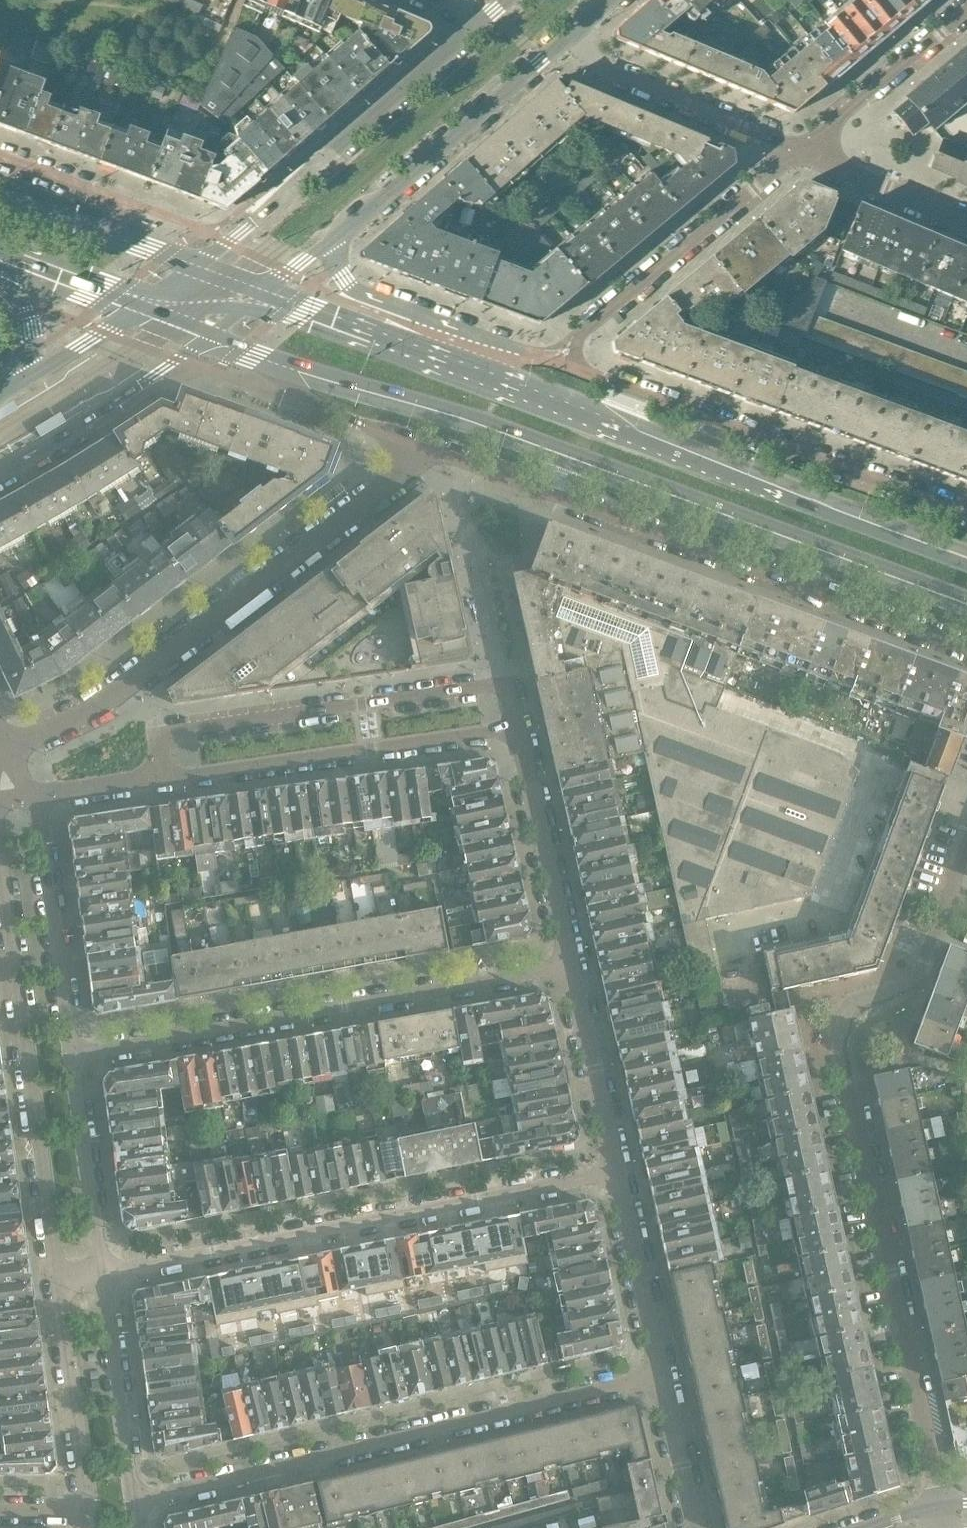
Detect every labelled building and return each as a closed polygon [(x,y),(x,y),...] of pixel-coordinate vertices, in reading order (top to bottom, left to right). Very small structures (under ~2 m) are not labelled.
[(198,3),(191,0),(177,0),(176,3),(183,6),(195,11),(198,3)] [(266,0),(246,0),(243,5),(260,13),(264,3),(266,0)] [(264,3),(283,11),(288,0),(266,0),(264,3)] [(283,11),(302,20),(311,0),(288,0),(283,11)] [(332,0),(311,0),(302,20),(319,28),(332,0)] [(364,0),(332,0),(319,28),(330,33),(334,23),(338,14),(354,21),(364,0)] [(428,26),(427,25),(426,24),(370,0),(364,0),(354,21),(360,23),(399,40),(409,52),(428,35),(429,34),(430,33),(430,32),(430,30),(430,29),(430,27),(429,27),(428,26)] [(615,31),(617,40),(640,50),(658,35),(661,35),(674,23),(654,0),(651,0),(615,31)] [(682,0),(654,0),(674,23),(683,16),(688,21),(695,23),(696,21),(699,19),(682,0)] [(710,0),(682,0),(699,19),(700,18),(702,21),(717,8),(710,0)] [(717,8),(726,0),(710,0),(717,8)] [(789,2),(795,9),(804,1),(803,0),(791,0),(789,2)] [(858,0),(852,0),(840,10),(872,48),(887,35),(858,0)] [(883,0),(858,0),(887,35),(902,23),(883,0)] [(908,0),(883,0),(902,23),(917,10),(908,0)] [(917,10),(929,0),(908,0),(917,10)] [(199,13),(203,5),(198,3),(195,11),(199,13)] [(872,48),(840,10),(824,23),(856,61),(872,48)] [(777,12),(768,19),(775,27),(784,20),(777,12)] [(399,40),(360,23),(356,32),(360,34),(390,69),(409,52),(399,40)] [(856,61),(824,23),(808,37),(840,75),(856,61)] [(763,25),(746,39),(752,47),(769,33),(763,25)] [(239,108),(270,81),(277,75),(284,69),(257,38),(233,28),(210,81),(202,101),(200,106),(224,122),(239,108)] [(2,57),(22,62),(29,35),(9,30),(2,57)] [(360,34),(356,32),(343,45),(375,82),(390,69),(360,34)] [(661,36),(661,35),(658,35),(640,50),(686,69),(695,46),(672,36),(668,39),(661,36)] [(840,75),(808,37),(792,50),(824,88),(840,75)] [(48,66),(55,47),(36,40),(30,59),(48,66)] [(324,54),(327,58),(340,47),(337,43),(324,54)] [(343,45),(340,47),(327,58),(359,95),(375,82),(343,45)] [(726,86),(735,63),(695,46),(686,69),(726,86)] [(893,113),(912,136),(927,124),(933,131),(966,102),(966,47),(905,98),(908,101),(893,113)] [(824,88),(792,50),(777,62),(808,101),(824,88)] [(775,91),(762,75),(762,74),(755,71),(757,63),(738,55),(735,63),(726,86),(769,104),(775,91)] [(359,95),(327,58),(312,71),(344,108),(359,95)] [(104,72),(106,66),(91,60),(86,75),(101,80),(104,72)] [(808,101),(777,62),(762,75),(775,91),(769,104),(793,114),(808,101)] [(18,72),(0,65),(0,122),(18,72)] [(121,71),(118,70),(106,66),(104,72),(106,73),(102,85),(122,92),(129,74),(121,71)] [(344,108),(312,71),(296,84),(329,122),(344,108)] [(0,122),(0,126),(24,135),(40,94),(44,82),(18,72),(0,122)] [(153,91),(155,84),(143,80),(141,86),(153,91)] [(586,122),(566,98),(571,86),(558,81),(538,99),(570,135),(586,122)] [(165,95),(167,89),(155,84),(153,91),(165,95)] [(329,122),(296,84),(282,97),(315,134),(329,122)] [(596,123),(605,100),(571,86),(566,98),(586,122),(591,127),(596,123)] [(50,98),(40,94),(24,135),(48,144),(60,113),(46,108),(50,98)] [(315,134),(282,97),(267,110),(300,147),(315,134)] [(570,135),(538,99),(522,112),(554,149),(570,135)] [(635,140),(645,117),(605,100),(596,123),(635,140)] [(75,119),(60,113),(48,144),(74,154),(89,113),(79,109),(75,119)] [(300,147),(267,110),(252,122),(285,160),(300,147)] [(554,149),(522,112),(508,125),(540,161),(554,149)] [(99,116),(89,113),(74,154),(98,163),(110,131),(96,126),(99,116)] [(696,138),(670,127),(645,117),(635,140),(674,156),(696,138)] [(285,160),(252,122),(236,136),(238,138),(270,173),(285,160)] [(540,161),(508,125),(493,138),(525,175),(540,161)] [(125,137),(110,131),(98,163),(123,172),(138,131),(129,128),(125,137)] [(168,128),(160,150),(149,181),(173,190),(192,138),(168,128)] [(149,135),(138,131),(123,172),(149,181),(160,150),(145,145),(149,135)] [(613,132),(602,142),(609,150),(620,140),(613,132)] [(270,173),(238,138),(232,144),(229,140),(225,137),(218,142),(216,147),(197,199),(225,209),(270,173)] [(192,138),(173,190),(197,199),(216,147),(192,138)] [(525,175),(493,138),(478,151),(511,187),(525,175)] [(684,167),(712,145),(696,138),(674,156),(684,167)] [(635,146),(629,139),(607,157),(613,164),(635,146)] [(937,156),(932,168),(957,179),(956,182),(966,187),(966,151),(943,141),(937,156)] [(609,150),(602,142),(588,154),(595,162),(609,150)] [(702,190),(732,165),(731,153),(712,145),(684,167),(702,190)] [(511,187),(478,151),(463,164),(491,196),(492,197),(495,200),(511,187)] [(580,175),(595,162),(588,154),(573,167),(580,175)] [(649,154),(641,160),(656,177),(663,170),(649,154)] [(598,177),(613,164),(607,157),(593,170),(598,177)] [(491,196),(463,164),(443,182),(460,201),(459,205),(467,206),(481,206),(492,197),(491,196)] [(580,175),(573,167),(558,179),(565,187),(580,175)] [(702,190),(684,167),(659,188),(677,211),(702,190)] [(583,189),(598,177),(593,170),(578,182),(583,189)] [(677,211),(659,188),(646,172),(630,185),(661,224),(677,211)] [(549,201),(565,187),(558,179),(542,193),(549,201)] [(496,258),(501,244),(452,226),(458,211),(459,205),(460,201),(443,182),(361,252),(363,260),(535,324),(542,323),(586,286),(555,248),(528,270),(496,258)] [(568,202),(583,189),(578,182),(562,196),(568,202)] [(822,230),(836,197),(806,184),(801,185),(791,194),(822,230)] [(661,224),(630,185),(614,198),(618,203),(646,236),(661,224)] [(531,216),(549,201),(542,193),(524,208),(531,216)] [(822,230),(791,194),(774,208),(805,244),(822,230)] [(553,215),(568,202),(562,196),(547,208),(553,215)] [(646,236),(618,203),(614,198),(600,210),(631,249),(646,236)] [(464,213),(467,206),(459,205),(458,211),(464,213)] [(859,259),(878,214),(860,207),(841,251),(859,259)] [(539,226),(553,215),(547,208),(533,220),(539,226)] [(805,244),(774,208),(758,221),(785,253),(789,258),(805,244)] [(631,249),(600,210),(585,223),(589,227),(616,261),(631,249)] [(878,267),(896,222),(878,214),(859,259),(878,267)] [(555,248),(539,228),(535,223),(511,217),(501,244),(496,258),(528,270),(555,248)] [(740,291),(785,253),(758,221),(713,259),(740,291)] [(896,274),(914,230),(896,222),(878,267),(896,274)] [(616,261),(589,227),(585,223),(569,236),(601,274),(616,261)] [(823,230),(808,248),(819,256),(809,269),(816,274),(840,243),(823,230)] [(915,282),(933,238),(914,230),(896,274),(915,282)] [(601,274),(569,236),(555,248),(586,286),(601,274)] [(933,290),(952,245),(933,238),(915,282),(933,290)] [(966,261),(966,252),(952,245),(933,290),(952,298),(966,261)] [(744,296),(740,291),(713,259),(692,276),(716,303),(740,299),(744,296)] [(952,298),(966,304),(966,261),(952,298)] [(829,278),(836,281),(839,274),(832,272),(829,278)] [(851,279),(839,274),(836,281),(848,286),(851,279)] [(716,303),(692,276),(667,297),(684,315),(693,307),(716,303)] [(812,316),(826,282),(815,278),(762,322),(801,343),(802,341),(803,338),(804,339),(812,316)] [(862,283),(851,279),(848,286),(860,290),(862,283)] [(870,286),(862,283),(860,290),(867,293),(870,286)] [(878,289),(870,286),(867,293),(875,296),(878,289)] [(888,293),(878,289),(875,296),(886,300),(888,293)] [(902,298),(888,293),(886,300),(897,304),(900,305),(902,298)] [(663,371),(681,322),(681,318),(684,315),(667,297),(612,343),(613,353),(663,371)] [(903,310),(907,300),(902,298),(900,305),(897,304),(896,307),(903,310)] [(926,308),(907,300),(903,310),(922,317),(926,308)] [(758,320),(739,313),(736,319),(755,326),(758,320)] [(823,320),(812,316),(804,339),(815,343),(823,320)] [(833,324),(823,320),(815,343),(825,346),(833,324)] [(686,380),(704,331),(681,322),(663,371),(686,380)] [(833,324),(825,346),(836,350),(844,328),(833,324)] [(855,332),(844,328),(836,350),(847,354),(855,332)] [(708,388),(726,339),(704,331),(686,380),(708,388)] [(865,335),(855,332),(847,354),(857,358),(865,335)] [(865,335),(857,358),(867,362),(875,339),(865,335)] [(731,396),(749,348),(726,339),(708,388),(731,396)] [(886,343),(875,339),(867,362),(878,365),(886,343)] [(807,343),(802,341),(801,343),(799,348),(805,351),(807,343)] [(813,345),(807,343),(805,351),(810,353),(813,345)] [(896,347),(886,343),(878,365),(888,369),(896,347)] [(819,347),(813,345),(810,353),(816,355),(819,347)] [(825,349),(819,347),(816,355),(822,357),(825,349)] [(908,351),(896,347),(888,369),(900,374),(908,351)] [(753,405),(771,356),(749,348),(731,396),(753,405)] [(830,351),(825,349),(822,357),(827,359),(830,351)] [(836,353),(830,351),(827,359),(833,361),(836,353)] [(919,355),(908,351),(900,374),(911,378),(919,355)] [(842,356),(836,353),(833,361),(839,363),(842,356)] [(919,355),(911,378),(921,381),(929,359),(919,355)] [(776,413),(793,366),(794,364),(771,356),(753,405),(776,413)] [(852,360),(847,358),(844,365),(850,367),(852,360)] [(929,359),(921,381),(932,385),(940,363),(929,359)] [(858,362),(852,360),(850,367),(856,369),(858,362)] [(864,364),(858,362),(856,369),(862,372),(864,364)] [(952,367),(940,363),(932,385),(943,390),(952,367)] [(870,366),(864,364),(862,372),(867,374),(870,366)] [(798,421),(816,374),(793,366),(776,413),(798,421)] [(875,368),(870,366),(867,374),(872,376),(875,368)] [(962,371),(952,367),(943,390),(954,394),(962,371)] [(881,370),(875,368),(872,376),(878,378),(881,370)] [(887,372),(881,370),(878,378),(884,380),(887,372)] [(954,394),(965,397),(966,391),(966,373),(962,371),(954,394)] [(892,374),(887,372),(884,380),(890,382),(892,374)] [(821,429),(838,383),(816,374),(798,421),(821,429)] [(898,376),(892,374),(890,382),(895,384),(898,376)] [(904,379),(898,376),(895,384),(901,386),(904,379)] [(904,379),(901,386),(907,388),(910,381),(904,379)] [(843,438),(861,391),(838,383),(821,429),(843,438)] [(920,385),(915,383),(912,390),(917,392),(920,385)] [(926,387),(920,385),(917,392),(923,395),(926,387)] [(932,389),(926,387),(923,395),(929,397),(932,389)] [(937,391),(932,389),(929,397),(934,399),(937,391)] [(218,404),(184,391),(177,410),(170,429),(169,430),(229,451),(244,412),(218,403),(218,404)] [(866,446),(883,399),(861,391),(843,438),(866,446)] [(942,393),(937,391),(934,399),(940,401),(942,393)] [(948,395),(942,393),(940,401),(946,403),(948,395)] [(954,397),(948,395),(946,403),(951,405),(954,397)] [(959,399),(954,397),(951,405),(957,407),(959,399)] [(888,454),(906,408),(883,399),(866,446),(888,454)] [(965,401),(959,399),(957,407),(962,409),(965,401)] [(162,405),(118,433),(136,461),(143,457),(148,445),(163,436),(166,428),(170,429),(177,410),(162,405)] [(911,463),(928,416),(906,408),(888,454),(911,463)] [(325,474),(336,447),(302,435),(302,434),(274,423),(244,412),(229,451),(285,472),(291,468),(295,473),(293,475),(304,491),(303,491),(307,491),(312,487),(313,484),(325,474)] [(933,471),(950,424),(928,416),(911,463),(933,471)] [(966,447),(966,430),(950,424),(933,471),(955,479),(966,447)] [(118,433),(92,450),(68,465),(89,500),(140,467),(136,461),(118,433)] [(955,479),(966,483),(966,447),(955,479)] [(168,459),(195,489),(209,476),(193,460),(176,453),(168,459)] [(68,465),(43,479),(17,495),(37,530),(89,500),(68,465)] [(210,504),(244,478),(241,477),(233,474),(223,471),(196,491),(210,504)] [(275,482),(252,499),(221,523),(236,543),(248,534),(251,534),(256,530),(257,526),(278,510),(281,511),(286,507),(287,503),(303,491),(304,491),(293,475),(283,482),(275,482)] [(152,492),(157,500),(171,491),(165,482),(152,492)] [(186,489),(180,494),(185,500),(191,496),(186,489)] [(0,504),(0,550),(37,530),(17,495),(0,504)] [(171,495),(165,500),(174,511),(180,507),(171,495)] [(471,655),(437,499),(429,496),(170,694),(173,700),(175,704),(175,705),(179,704),(466,662),(471,655)] [(127,521),(142,511),(133,497),(117,508),(127,521)] [(166,517),(174,511),(165,500),(157,505),(166,517)] [(210,509),(186,528),(162,546),(188,579),(234,544),(236,543),(221,523),(210,509)] [(544,595),(551,579),(569,532),(550,525),(533,572),(515,576),(525,624),(549,619),(544,595)] [(123,529),(107,540),(115,552),(131,541),(123,529)] [(616,550),(569,532),(551,579),(598,596),(616,550)] [(162,546),(115,582),(140,615),(141,616),(151,609),(150,608),(175,588),(176,590),(186,582),(185,581),(188,579),(162,546)] [(663,567),(616,550),(598,596),(645,614),(663,567)] [(57,573),(66,585),(82,574),(73,562),(57,573)] [(25,590),(41,580),(32,567),(16,577),(25,590)] [(710,584),(663,567),(645,614),(692,632),(710,584)] [(19,595),(8,572),(0,576),(0,580),(9,599),(19,595)] [(838,753),(766,727),(717,710),(727,682),(730,674),(737,655),(739,650),(692,632),(645,614),(598,596),(551,579),(544,595),(549,619),(553,634),(562,674),(538,680),(558,772),(605,762),(644,753),(649,772),(655,801),(657,810),(667,854),(673,880),(674,886),(678,905),(683,924),(705,919),(813,895),(857,772),(838,753)] [(115,582),(91,601),(67,619),(92,652),(140,615),(115,582)] [(757,602),(710,584),(692,632),(739,650),(741,644),(757,602)] [(24,623),(32,619),(20,598),(13,602),(24,623)] [(802,618),(757,602),(741,644),(739,650),(737,655),(782,672),(802,618)] [(62,675),(92,653),(91,652),(92,652),(67,619),(44,637),(20,649),(21,651),(16,653),(12,645),(17,643),(1,609),(0,610),(0,609),(0,664),(14,694),(16,698),(20,696),(62,675)] [(847,635),(802,618),(782,672),(827,689),(831,677),(847,635)] [(562,674),(553,634),(549,619),(525,624),(538,680),(562,674)] [(847,635),(831,677),(827,689),(872,705),(892,651),(847,635)] [(936,668),(892,651),(872,705),(917,722),(936,668)] [(936,668),(917,722),(938,729),(962,738),(966,725),(966,679),(936,668)] [(764,687),(740,678),(737,686),(742,688),(756,693),(761,695),(764,687)] [(770,689),(764,687),(761,695),(767,697),(770,689)] [(775,691),(770,689),(767,697),(772,699),(775,691)] [(785,694),(780,692),(777,701),(782,703),(785,694)] [(929,756),(938,729),(917,722),(907,749),(911,750),(909,758),(919,761),(922,754),(929,756)] [(948,777),(962,738),(938,729),(929,756),(924,768),(948,777)] [(499,780),(495,764),(489,759),(425,769),(428,794),(433,793),(444,790),(443,785),(454,782),(456,789),(499,780)] [(614,780),(613,775),(612,771),(608,772),(605,762),(558,772),(562,791),(610,781),(614,780)] [(847,933),(773,949),(762,952),(775,1012),(787,1009),(783,991),(849,976),(849,975),(856,974),(855,972),(867,965),(867,964),(873,963),(879,965),(887,942),(940,798),(948,777),(924,768),(910,762),(907,770),(847,933)] [(431,813),(428,794),(425,769),(406,771),(413,820),(413,824),(421,823),(420,819),(432,818),(431,813)] [(413,820),(406,771),(386,774),(394,827),(401,826),(400,822),(413,820)] [(398,856),(394,827),(386,774),(366,777),(373,830),(374,838),(377,861),(378,866),(399,863),(398,856)] [(373,830),(366,777),(347,780),(353,823),(364,821),(365,831),(373,830)] [(347,780),(327,783),(334,835),(343,834),(342,825),(353,823),(347,780)] [(499,780),(456,789),(447,791),(449,798),(452,798),(454,808),(503,798),(499,780)] [(619,799),(616,787),(611,787),(610,781),(562,791),(567,810),(614,800),(619,799)] [(327,783),(307,786),(313,829),(323,827),(325,837),(334,835),(327,783)] [(313,829),(307,786),(288,788),(296,841),(305,840),(304,830),(313,829)] [(296,841),(288,788),(267,792),(273,836),(284,835),(285,842),(296,841)] [(273,836),(267,792),(248,794),(256,847),(265,846),(264,837),(273,836)] [(256,847),(248,794),(227,797),(234,842),(244,840),(245,849),(256,847)] [(234,842),(227,797),(208,800),(216,853),(225,852),(224,844),(234,842)] [(503,798),(454,808),(451,809),(452,817),(456,816),(459,828),(507,818),(503,798)] [(216,853),(208,800),(188,803),(195,847),(204,846),(206,855),(216,853)] [(614,800),(567,810),(571,829),(618,818),(623,817),(621,809),(616,810),(614,800)] [(195,847),(188,803),(169,806),(176,853),(177,858),(186,857),(185,852),(195,851),(195,847)] [(176,853),(169,806),(151,808),(154,830),(157,849),(159,861),(166,859),(166,855),(176,853)] [(154,830),(151,808),(75,820),(70,826),(72,842),(125,834),(130,833),(154,830)] [(631,834),(659,828),(655,810),(627,817),(631,834)] [(507,818),(459,828),(455,828),(456,836),(460,835),(463,847),(511,836),(507,818)] [(618,818),(571,829),(575,847),(622,836),(627,835),(625,827),(620,827),(618,818)] [(128,861),(127,853),(125,834),(72,842),(77,879),(125,872),(124,862),(128,861)] [(516,856),(511,836),(463,847),(459,847),(435,854),(438,872),(463,867),(516,856)] [(622,836),(575,847),(579,866),(635,854),(633,845),(624,847),(622,836)] [(417,852),(398,856),(399,863),(399,866),(417,863),(418,863),(417,857),(417,852)] [(635,854),(579,866),(584,886),(631,875),(629,865),(637,863),(635,854)] [(520,874),(516,856),(463,867),(465,875),(469,874),(471,884),(520,874)] [(427,863),(417,865),(419,877),(429,875),(427,863)] [(125,872),(77,879),(79,898),(129,891),(126,881),(131,880),(130,872),(125,872)] [(383,874),(371,876),(372,884),(385,881),(383,874)] [(520,874),(471,884),(467,885),(469,893),(473,893),(475,904),(524,893),(520,874)] [(653,891),(652,885),(651,882),(642,884),(642,883),(633,885),(631,875),(584,886),(588,906),(653,891)] [(371,876),(359,878),(360,886),(372,884),(371,876)] [(342,881),(330,883),(331,890),(343,888),(342,881)] [(427,881),(415,883),(416,891),(429,888),(427,881)] [(330,883),(317,885),(318,893),(331,890),(330,883)] [(415,883),(403,885),(404,893),(416,891),(415,883)] [(182,892),(163,895),(165,905),(223,896),(221,884),(182,890),(182,892)] [(592,924),(639,914),(678,905),(674,886),(653,891),(588,906),(592,924)] [(445,890),(447,902),(462,898),(460,887),(445,890)] [(300,888),(288,890),(289,898),(301,895),(300,888)] [(288,890),(275,892),(276,900),(289,898),(288,890)] [(129,891),(79,898),(82,917),(131,910),(130,900),(134,899),(133,891),(129,891)] [(524,893),(475,904),(472,905),(474,912),(477,912),(480,923),(482,923),(528,912),(524,893)] [(258,895),(246,897),(247,905),(260,902),(258,895)] [(247,905),(246,897),(234,899),(235,907),(247,905)] [(441,908),(399,915),(407,958),(449,951),(441,908)] [(171,911),(179,955),(192,953),(183,909),(171,911)] [(159,914),(139,917),(136,917),(135,910),(131,910),(82,917),(85,935),(138,928),(161,925),(159,914)] [(528,912),(482,923),(483,929),(472,932),(474,946),(528,936),(532,930),(528,912)] [(653,931),(651,922),(642,924),(639,914),(592,924),(596,944),(653,931)] [(399,915),(358,923),(365,966),(407,958),(399,915)] [(474,946),(472,932),(471,925),(463,926),(461,917),(448,920),(453,950),(474,946)] [(710,942),(708,932),(705,919),(683,924),(685,937),(673,940),(674,947),(687,944),(688,948),(710,942)] [(358,923),(316,930),(324,973),(365,966),(358,923)] [(138,928),(85,935),(87,955),(136,948),(135,937),(139,936),(138,928)] [(316,930),(274,938),(282,981),(324,973),(316,930)] [(648,953),(646,942),(655,940),(653,931),(596,944),(601,964),(648,953)] [(274,938),(233,946),(241,989),(282,981),(274,938)] [(716,965),(713,954),(710,942),(688,948),(691,963),(681,966),(676,967),(677,974),(693,970),(697,988),(682,992),(684,1001),(699,998),(701,1007),(724,1002),(716,965)] [(178,1000),(172,957),(170,943),(156,945),(136,948),(87,955),(95,1009),(101,1014),(178,1000)] [(949,945),(931,995),(964,1007),(966,1001),(966,952),(949,945)] [(241,989),(233,946),(202,951),(209,994),(241,989)] [(192,953),(179,955),(174,956),(172,957),(178,1000),(209,994),(202,951),(192,953)] [(661,970),(659,962),(651,964),(648,953),(601,964),(605,983),(661,970)] [(657,991),(655,983),(664,980),(661,970),(605,983),(609,1002),(657,991)] [(657,991),(609,1002),(614,1021),(619,1020),(670,1009),(668,1000),(659,1002),(657,991)] [(551,1014),(548,999),(541,994),(472,1007),(475,1027),(551,1014)] [(964,1007),(931,995),(912,1043),(946,1056),(964,1007)] [(481,1064),(478,1046),(475,1027),(472,1007),(439,1013),(446,1050),(460,1048),(464,1066),(471,1066),(481,1064)] [(734,1007),(712,1014),(715,1025),(738,1018),(734,1007)] [(670,1009),(619,1020),(614,1021),(618,1041),(662,1031),(666,1030),(663,1021),(672,1018),(670,1009)] [(787,1009),(775,1012),(748,1018),(757,1059),(801,1050),(792,1010),(788,1011),(787,1009)] [(439,1013),(409,1018),(415,1056),(446,1050),(439,1013)] [(555,1032),(551,1014),(475,1027),(478,1046),(555,1032)] [(409,1018),(377,1024),(383,1061),(415,1056),(409,1018)] [(377,1024),(359,1028),(365,1066),(384,1063),(383,1061),(377,1024)] [(359,1028),(341,1031),(348,1069),(365,1066),(359,1028)] [(341,1031),(324,1034),(331,1072),(348,1069),(341,1031)] [(675,1049),(674,1043),(673,1040),(665,1042),(662,1031),(618,1041),(622,1061),(675,1049)] [(559,1050),(555,1032),(478,1046),(481,1064),(502,1060),(559,1050)] [(324,1034),(305,1037),(312,1078),(331,1074),(331,1072),(324,1034)] [(305,1037),(288,1041),(295,1081),(312,1078),(305,1037)] [(288,1041),(268,1044),(276,1085),(295,1081),(288,1041)] [(268,1044),(250,1047),(259,1093),(269,1091),(270,1095),(278,1094),(276,1085),(268,1044)] [(672,1070),(670,1060),(677,1058),(677,1056),(686,1055),(687,1060),(710,1056),(707,1044),(676,1051),(675,1049),(622,1061),(627,1080),(672,1070)] [(250,1047),(232,1051),(240,1095),(251,1094),(252,1098),(259,1097),(259,1093),(250,1047)] [(563,1069),(559,1050),(502,1060),(504,1069),(508,1068),(511,1078),(563,1069)] [(801,1050),(757,1059),(753,1060),(762,1101),(767,1100),(810,1091),(805,1070),(801,1050)] [(232,1051),(214,1054),(223,1099),(233,1097),(234,1102),(241,1100),(240,1095),(232,1051)] [(214,1054),(195,1057),(204,1104),(214,1103),(215,1108),(224,1107),(223,1099),(214,1054)] [(204,1104),(195,1057),(176,1061),(181,1087),(184,1105),(186,1113),(205,1110),(204,1104)] [(181,1087),(176,1061),(110,1073),(105,1080),(107,1097),(181,1087)] [(563,1069),(511,1078),(506,1079),(490,1082),(494,1100),(567,1086),(563,1069)] [(920,1120),(914,1093),(909,1069),(873,1077),(884,1128),(920,1120)] [(672,1070),(627,1080),(631,1100),(684,1088),(682,1080),(674,1081),(672,1070)] [(422,1095),(419,1083),(403,1086),(405,1098),(422,1095)] [(477,1084),(467,1087),(470,1103),(480,1102),(477,1084)] [(960,1085),(950,1087),(953,1099),(962,1097),(960,1085)] [(571,1105),(567,1086),(494,1100),(485,1102),(488,1120),(571,1105)] [(184,1105),(181,1087),(107,1097),(110,1116),(184,1105)] [(481,1162),(473,1123),(470,1103),(467,1087),(453,1089),(460,1127),(429,1133),(436,1171),(481,1162)] [(731,1093),(729,1087),(721,1088),(723,1095),(731,1093)] [(684,1088),(631,1100),(635,1119),(680,1109),(678,1099),(686,1097),(684,1088)] [(810,1091),(767,1100),(762,1101),(771,1141),(776,1140),(818,1130),(810,1091)] [(735,1094),(724,1096),(726,1106),(737,1104),(735,1094)] [(0,1103),(0,1124),(10,1122),(7,1102),(0,1103)] [(392,1103),(394,1116),(402,1115),(399,1102),(392,1103)] [(166,1127),(164,1117),(186,1113),(184,1105),(110,1116),(112,1134),(166,1127)] [(575,1122),(571,1105),(488,1120),(492,1138),(533,1129),(575,1122)] [(338,1120),(355,1117),(353,1107),(336,1111),(338,1120)] [(693,1127),(691,1120),(691,1117),(683,1119),(680,1109),(635,1119),(640,1139),(693,1127)] [(753,1145),(746,1109),(735,1112),(727,1113),(732,1133),(733,1138),(735,1149),(743,1147),(753,1145)] [(246,1127),(227,1131),(228,1139),(234,1138),(235,1140),(256,1136),(254,1126),(263,1124),(265,1135),(302,1127),(300,1117),(283,1121),(281,1112),(245,1119),(246,1127)] [(965,1113),(957,1115),(961,1132),(966,1130),(966,1120),(965,1113)] [(931,1171),(926,1145),(925,1141),(935,1139),(931,1118),(920,1120),(884,1128),(896,1178),(931,1171)] [(496,1159),(492,1138),(488,1120),(473,1123),(481,1162),(496,1159)] [(0,1124),(0,1144),(13,1142),(10,1122),(0,1124)] [(575,1122),(533,1129),(537,1151),(574,1143),(579,1137),(575,1122)] [(163,1147),(162,1137),(167,1136),(166,1127),(112,1134),(115,1153),(163,1147)] [(689,1148),(687,1138),(695,1136),(694,1134),(693,1127),(640,1139),(644,1158),(689,1148)] [(728,1128),(718,1130),(720,1141),(730,1138),(728,1128)] [(537,1151),(533,1129),(492,1138),(496,1159),(537,1151)] [(818,1130),(776,1140),(771,1141),(780,1180),(785,1179),(827,1169),(818,1130)] [(207,1135),(211,1156),(220,1154),(216,1133),(207,1135)] [(429,1133),(397,1139),(404,1177),(436,1171),(429,1133)] [(396,1137),(378,1141),(385,1181),(404,1177),(397,1139),(396,1137)] [(333,1192),(325,1150),(323,1150),(321,1139),(310,1141),(312,1152),(306,1153),(314,1195),(333,1192)] [(378,1141),(360,1144),(368,1185),(385,1181),(378,1141)] [(0,1144),(0,1164),(15,1162),(13,1142),(0,1144)] [(360,1144),(343,1148),(350,1188),(368,1185),(360,1144)] [(166,1165),(165,1155),(169,1154),(168,1146),(163,1147),(115,1153),(117,1172),(166,1165)] [(342,1146),(325,1150),(333,1192),(350,1188),(343,1148),(342,1146)] [(694,1147),(689,1148),(644,1158),(648,1176),(698,1166),(694,1147)] [(268,1151),(269,1157),(278,1202),(297,1199),(289,1157),(288,1153),(276,1156),(275,1150),(268,1151)] [(250,1155),(251,1161),(259,1206),(278,1202),(269,1157),(259,1159),(257,1153),(250,1155)] [(306,1153),(289,1157),(297,1199),(314,1195),(306,1153)] [(232,1158),(232,1161),(242,1210),(259,1206),(251,1161),(240,1163),(239,1157),(232,1158)] [(212,1159),(213,1164),(222,1214),(242,1210),(232,1161),(222,1162),(221,1158),(212,1159)] [(222,1214),(213,1164),(203,1166),(202,1161),(193,1163),(197,1180),(200,1199),(204,1217),(222,1214)] [(0,1164),(0,1184),(18,1181),(15,1162),(0,1164)] [(197,1180),(193,1163),(193,1162),(171,1164),(166,1165),(117,1172),(120,1190),(197,1180)] [(702,1184),(700,1174),(698,1166),(648,1176),(652,1195),(702,1184)] [(827,1169),(785,1179),(780,1180),(788,1219),(793,1218),(836,1209),(827,1169)] [(931,1171),(896,1178),(907,1230),(943,1222),(931,1171)] [(200,1199),(197,1180),(120,1190),(122,1209),(200,1199)] [(0,1184),(0,1205),(21,1202),(18,1181),(0,1184)] [(702,1184),(652,1195),(656,1214),(706,1202),(702,1184)] [(204,1217),(200,1199),(122,1209),(125,1226),(131,1232),(204,1217)] [(21,1202),(0,1205),(0,1224),(24,1221),(21,1202)] [(587,1202),(554,1208),(520,1215),(525,1238),(545,1234),(559,1231),(597,1222),(594,1206),(587,1202)] [(706,1202),(656,1214),(660,1232),(710,1220),(706,1202)] [(836,1209),(793,1218),(788,1219),(797,1258),(802,1257),(844,1248),(836,1209)] [(519,1215),(497,1220),(507,1268),(528,1264),(519,1215)] [(497,1220),(477,1224),(485,1263),(484,1263),(486,1272),(487,1272),(507,1268),(497,1220)] [(710,1220),(660,1232),(665,1251),(714,1239),(710,1220)] [(24,1221),(0,1224),(0,1245),(26,1241),(24,1221)] [(597,1222),(559,1231),(545,1234),(547,1242),(552,1241),(554,1251),(602,1241),(597,1222)] [(943,1222),(907,1230),(918,1280),(954,1272),(943,1222)] [(477,1224),(457,1228),(465,1267),(484,1263),(485,1263),(477,1224)] [(457,1228),(437,1232),(445,1271),(465,1267),(457,1228)] [(437,1232),(417,1236),(425,1275),(445,1271),(437,1232)] [(417,1236),(394,1240),(402,1279),(404,1279),(425,1275),(417,1236)] [(750,1237),(739,1240),(741,1251),(752,1249),(750,1237)] [(714,1239),(665,1251),(669,1269),(719,1258),(714,1239)] [(394,1240),(374,1244),(384,1293),(404,1289),(405,1289),(404,1279),(402,1279),(394,1240)] [(26,1241),(0,1245),(0,1265),(29,1260),(26,1241)] [(602,1241),(554,1251),(549,1252),(551,1261),(556,1260),(559,1271),(606,1260),(602,1241)] [(357,1248),(352,1249),(360,1288),(365,1287),(367,1296),(384,1293),(374,1244),(362,1247),(357,1248)] [(844,1248),(802,1257),(797,1258),(806,1298),(811,1297),(853,1287),(844,1248)] [(343,1251),(331,1253),(339,1292),(340,1292),(360,1288),(352,1249),(343,1251)] [(331,1253),(308,1258),(317,1301),(318,1301),(340,1297),(341,1297),(340,1292),(339,1292),(331,1253)] [(308,1258),(288,1262),(298,1310),(318,1306),(319,1306),(318,1301),(317,1301),(308,1258)] [(29,1260),(0,1265),(0,1284),(32,1279),(29,1260)] [(606,1260),(559,1271),(562,1285),(557,1286),(558,1294),(564,1293),(611,1282),(606,1260)] [(722,1280),(718,1261),(670,1273),(673,1291),(718,1281),(722,1280)] [(288,1262),(268,1266),(277,1309),(276,1309),(277,1314),(278,1314),(298,1310),(288,1262)] [(743,1264),(746,1275),(755,1273),(752,1262),(743,1264)] [(268,1266),(248,1269),(257,1313),(258,1313),(276,1309),(277,1309),(268,1266)] [(248,1269),(228,1273),(238,1322),(258,1318),(259,1318),(258,1313),(257,1313),(248,1269)] [(954,1272),(918,1280),(929,1331),(966,1323),(954,1272)] [(228,1273),(207,1278),(215,1317),(216,1316),(218,1326),(238,1322),(228,1273)] [(755,1273),(746,1275),(748,1285),(757,1283),(755,1273)] [(520,1277),(518,1290),(526,1291),(528,1279),(520,1277)] [(139,1291),(134,1298),(136,1312),(189,1304),(197,1303),(210,1301),(206,1278),(139,1291)] [(32,1279),(0,1284),(0,1303),(34,1298),(32,1279)] [(726,1318),(718,1281),(673,1291),(682,1328),(726,1318)] [(611,1282),(564,1293),(566,1304),(561,1306),(563,1314),(568,1313),(615,1302),(611,1282)] [(502,1283),(490,1286),(491,1294),(503,1291),(502,1283)] [(779,1285),(782,1300),(791,1298),(788,1284),(779,1285)] [(482,1287),(470,1290),(471,1298),(483,1296),(482,1287)] [(756,1322),(765,1320),(758,1287),(749,1289),(756,1322)] [(853,1287),(811,1297),(806,1298),(814,1337),(819,1336),(862,1326),(853,1287)] [(470,1290),(458,1292),(459,1300),(471,1298),(470,1290)] [(442,1296),(430,1299),(432,1307),(443,1304),(442,1296)] [(34,1298),(0,1303),(0,1323),(37,1317),(34,1298)] [(430,1299),(418,1301),(420,1309),(432,1307),(430,1299)] [(210,1301),(197,1303),(197,1309),(212,1307),(210,1301)] [(615,1302),(568,1313),(570,1323),(565,1324),(567,1332),(587,1328),(619,1320),(615,1302)] [(189,1304),(136,1312),(139,1330),(187,1323),(186,1313),(190,1312),(189,1304)] [(399,1306),(387,1308),(389,1316),(401,1314),(399,1306)] [(387,1308),(375,1310),(377,1319),(389,1316),(387,1308)] [(436,1311),(423,1314),(403,1318),(405,1328),(420,1325),(419,1322),(431,1319),(438,1317),(436,1311)] [(356,1316),(344,1318),(345,1326),(357,1324),(356,1316)] [(0,1323),(0,1342),(39,1336),(37,1317),(0,1323)] [(344,1318),(332,1320),(334,1328),(345,1326),(344,1318)] [(735,1361),(728,1331),(726,1318),(682,1328),(691,1370),(735,1361)] [(535,1319),(516,1323),(527,1369),(546,1364),(542,1351),(535,1319)] [(218,1339),(215,1323),(214,1320),(208,1321),(211,1339),(218,1339)] [(619,1320),(587,1328),(593,1353),(619,1347),(624,1340),(619,1320)] [(392,1328),(390,1321),(373,1325),(374,1332),(392,1328)] [(187,1323),(139,1330),(141,1349),(190,1342),(189,1332),(193,1332),(192,1323),(187,1323)] [(527,1369),(516,1323),(498,1327),(509,1373),(527,1369)] [(929,1331),(941,1383),(965,1378),(966,1377),(966,1329),(966,1323),(929,1331)] [(313,1325),(301,1328),(303,1336),(315,1333),(313,1325)] [(763,1360),(772,1358),(766,1325),(757,1326),(763,1360)] [(862,1326),(819,1336),(814,1337),(823,1376),(826,1375),(830,1374),(871,1365),(862,1326)] [(498,1327),(479,1332),(491,1378),(509,1373),(498,1327)] [(301,1328),(289,1330),(291,1338),(303,1336),(301,1328)] [(587,1328),(567,1332),(555,1335),(558,1347),(561,1361),(593,1353),(587,1328)] [(479,1332),(461,1336),(472,1383),(491,1378),(479,1332)] [(273,1334),(261,1336),(263,1344),(275,1342),(273,1334)] [(0,1342),(0,1360),(42,1354),(39,1336),(0,1342)] [(261,1336),(249,1338),(251,1347),(263,1344),(261,1336)] [(461,1336),(443,1340),(454,1387),(472,1383),(461,1336)] [(424,1345),(425,1348),(435,1391),(454,1387),(443,1340),(424,1345)] [(190,1342),(141,1349),(144,1372),(193,1365),(191,1351),(196,1350),(194,1342),(190,1342)] [(234,1346),(222,1349),(223,1357),(235,1355),(234,1346)] [(558,1347),(542,1351),(546,1364),(561,1361),(558,1347)] [(425,1348),(398,1355),(409,1398),(435,1391),(425,1348)] [(397,1351),(379,1356),(390,1402),(409,1398),(398,1355),(397,1351)] [(42,1354),(0,1360),(0,1378),(44,1372),(42,1354)] [(361,1360),(361,1363),(372,1407),(390,1402),(379,1356),(361,1360)] [(747,1393),(743,1378),(739,1379),(735,1361),(691,1370),(699,1404),(747,1393)] [(764,1364),(766,1373),(775,1371),(773,1362),(764,1364)] [(361,1363),(335,1370),(346,1413),(372,1407),(361,1363)] [(193,1365),(144,1372),(148,1395),(197,1388),(194,1374),(199,1373),(198,1365),(193,1365)] [(871,1365),(830,1374),(826,1375),(835,1415),(839,1414),(879,1405),(871,1365)] [(346,1413),(335,1370),(335,1366),(316,1371),(327,1418),(346,1413)] [(316,1371),(297,1375),(309,1422),(327,1418),(316,1371)] [(775,1371),(766,1373),(770,1390),(779,1388),(775,1371)] [(44,1372),(0,1378),(0,1398),(47,1391),(44,1372)] [(213,1377),(212,1386),(221,1385),(221,1374),(213,1377)] [(297,1375),(279,1380),(290,1427),(309,1422),(297,1375)] [(965,1378),(941,1383),(945,1401),(966,1396),(966,1389),(965,1378)] [(279,1380),(260,1384),(272,1431),(290,1427),(279,1380)] [(260,1384),(242,1389),(252,1436),(272,1431),(260,1384)] [(197,1388),(148,1395),(150,1414),(199,1407),(204,1406),(203,1398),(198,1398),(197,1388)] [(779,1388),(770,1390),(773,1407),(782,1405),(779,1388)] [(252,1436),(242,1389),(224,1393),(224,1395),(228,1413),(230,1421),(234,1440),(252,1436)] [(47,1391),(0,1398),(0,1407),(0,1409),(0,1417),(1,1417),(50,1411),(47,1391)] [(751,1412),(747,1396),(747,1393),(699,1404),(705,1434),(749,1424),(746,1413),(751,1412)] [(953,1440),(958,1457),(966,1461),(966,1396),(945,1401),(953,1440)] [(650,1459),(643,1428),(637,1406),(635,1404),(577,1418),(588,1461),(630,1451),(633,1463),(650,1459)] [(782,1405),(773,1407),(775,1417),(784,1415),(782,1405)] [(879,1405),(839,1414),(835,1415),(844,1454),(848,1453),(888,1444),(879,1405)] [(199,1407),(150,1414),(153,1432),(206,1424),(205,1417),(201,1417),(199,1407)] [(1,1417),(3,1427),(0,1427),(0,1437),(4,1436),(52,1429),(50,1411),(1,1417)] [(805,1421),(803,1411),(794,1413),(796,1423),(805,1421)] [(588,1461),(577,1418),(514,1434),(524,1477),(588,1461)] [(783,1454),(792,1452),(785,1419),(776,1421),(783,1454)] [(220,1444),(217,1427),(217,1423),(206,1424),(153,1432),(156,1453),(162,1458),(220,1444)] [(757,1463),(749,1424),(705,1434),(714,1472),(757,1463)] [(55,1449),(52,1429),(4,1436),(6,1446),(0,1447),(1,1456),(55,1449)] [(524,1477),(514,1434),(448,1449),(460,1497),(477,1493),(476,1489),(524,1477)] [(888,1444),(848,1453),(844,1454),(850,1481),(854,1501),(893,1488),(898,1486),(888,1444)] [(55,1449),(1,1456),(0,1457),(0,1474),(51,1473),(57,1466),(55,1449)] [(460,1497),(448,1449),(379,1466),(389,1510),(443,1497),(444,1501),(460,1497)] [(814,1463),(811,1450),(802,1452),(805,1465),(814,1463)] [(784,1459),(791,1492),(800,1490),(793,1457),(784,1459)] [(768,1511),(757,1463),(714,1472),(725,1521),(768,1511)] [(379,1466),(317,1482),(328,1527),(333,1527),(346,1525),(345,1520),(389,1510),(379,1466)] [(665,1524),(663,1524),(661,1516),(663,1516),(653,1471),(629,1476),(633,1490),(597,1498),(603,1527),(666,1527),(665,1524)] [(850,1481),(823,1486),(820,1479),(808,1482),(814,1514),(854,1501),(850,1481)] [(608,1489),(605,1480),(586,1485),(586,1486),(589,1494),(608,1489)] [(312,1483),(280,1490),(289,1527),(323,1527),(312,1483)] [(589,1494),(586,1486),(586,1485),(578,1488),(581,1497),(589,1494)] [(581,1497),(578,1488),(572,1489),(575,1498),(581,1497)] [(280,1490),(261,1495),(269,1527),(289,1527),(280,1490)] [(532,1510),(570,1500),(568,1491),(530,1501),(532,1510)] [(261,1495),(242,1500),(247,1521),(249,1527),(269,1527),(261,1495)] [(242,1500),(170,1517),(165,1524),(166,1527),(215,1527),(232,1524),(247,1521),(242,1500)] [(485,1524),(532,1510),(530,1501),(482,1515),(485,1524)] [(584,1510),(581,1503),(557,1510),(559,1517),(584,1510)] [(806,1517),(803,1504),(768,1512),(768,1511),(725,1521),(726,1527),(773,1527),(806,1517)] [(559,1517),(557,1510),(518,1520),(520,1527),(521,1527),(559,1517)] [(482,1515),(465,1519),(468,1527),(469,1527),(485,1524),(482,1515)] [(465,1519),(449,1524),(450,1527),(468,1527),(465,1519)]
